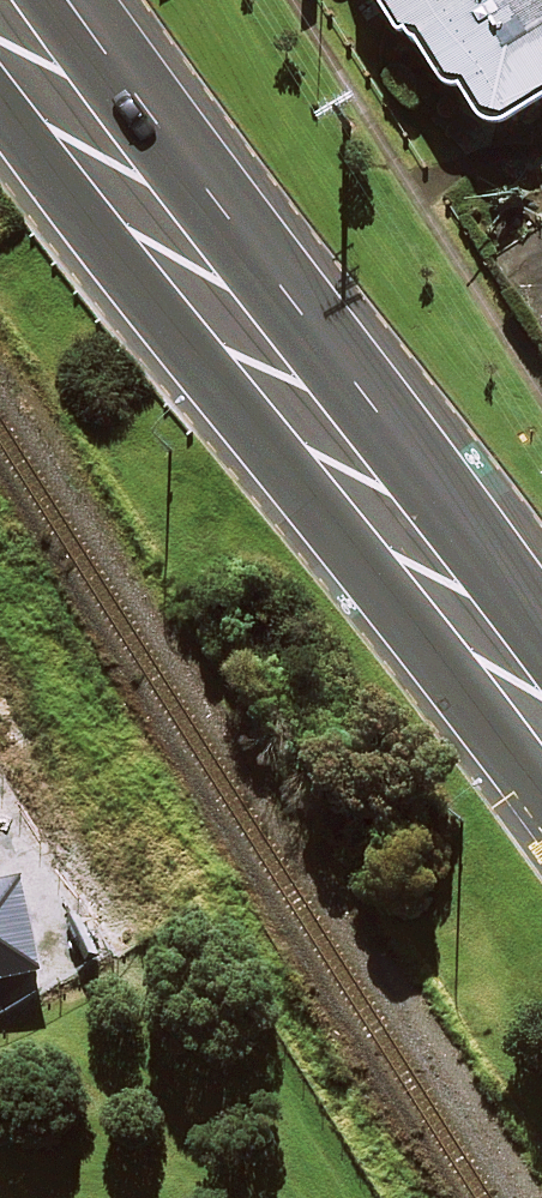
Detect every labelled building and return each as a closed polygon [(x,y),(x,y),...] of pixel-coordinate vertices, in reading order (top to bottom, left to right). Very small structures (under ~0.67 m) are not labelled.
[(413,46),(422,44),(500,133),(541,110),(541,0),(386,0),(413,46)]
